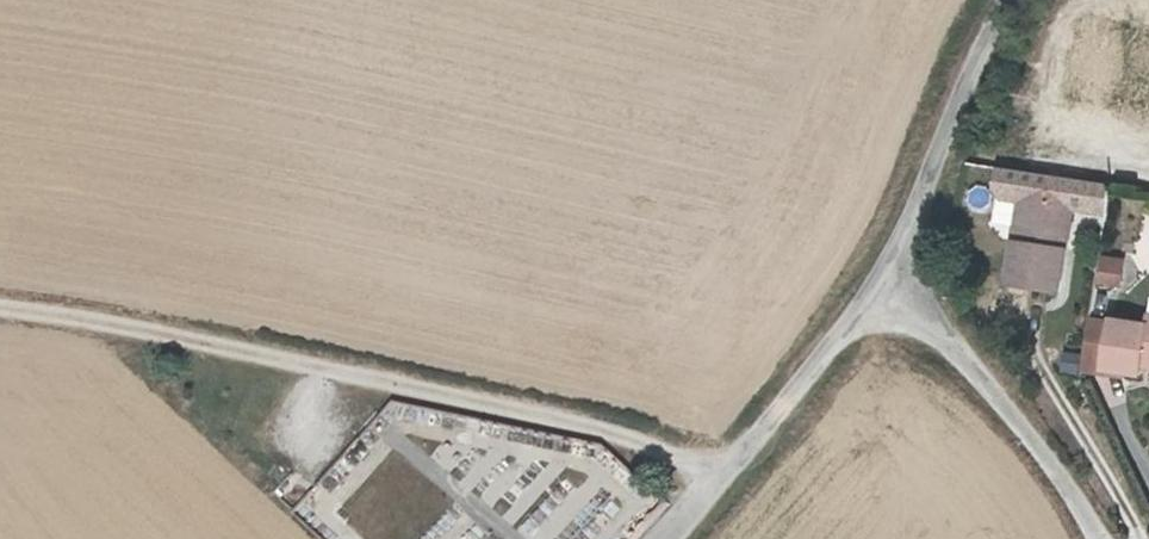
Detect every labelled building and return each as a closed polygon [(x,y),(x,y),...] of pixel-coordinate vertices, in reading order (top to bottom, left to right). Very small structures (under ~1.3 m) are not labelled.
[(1146,100),(1148,82),(1148,52),(1081,41),(1069,110),(1142,123),(1146,100)] [(1055,307),(1062,263),(1055,262),(1063,218),(1019,211),(1005,299),(1055,307)] [(1070,219),(1063,218),(1055,262),(1062,263),(1070,219)] [(1099,277),(1096,296),(1114,299),(1116,282),(1117,279),(1099,277)] [(1100,385),(1135,390),(1137,379),(1148,381),(1148,332),(1144,331),(1142,341),(1107,335),(1100,385)] [(1079,382),(1100,385),(1107,335),(1087,332),(1079,382)]
